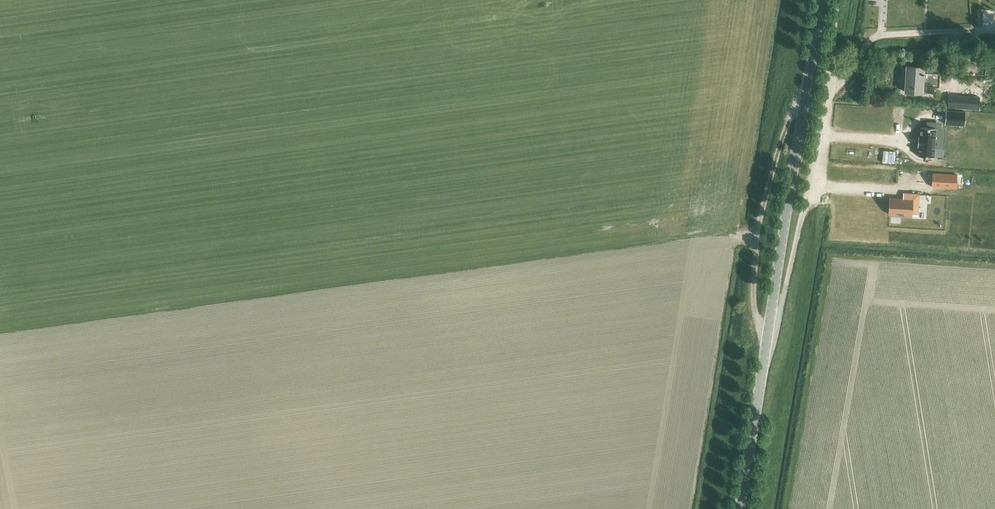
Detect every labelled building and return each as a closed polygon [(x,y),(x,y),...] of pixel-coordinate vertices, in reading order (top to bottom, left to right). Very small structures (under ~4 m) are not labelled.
[(905,92),(922,93),(923,86),(939,87),(940,74),(924,73),(924,67),(906,66),(905,92)] [(949,95),(948,107),(978,109),(979,97),(949,95)] [(943,110),(942,125),(963,126),(963,111),(943,110)] [(918,136),(917,146),(919,146),(919,156),(934,157),(935,138),(940,139),(941,128),(936,128),(936,122),(927,122),(926,127),(921,127),(920,137),(918,136)] [(994,154),(994,135),(941,132),(940,151),(994,154)] [(888,199),(887,215),(911,216),(911,213),(918,213),(919,194),(903,193),(902,200),(888,199)]
